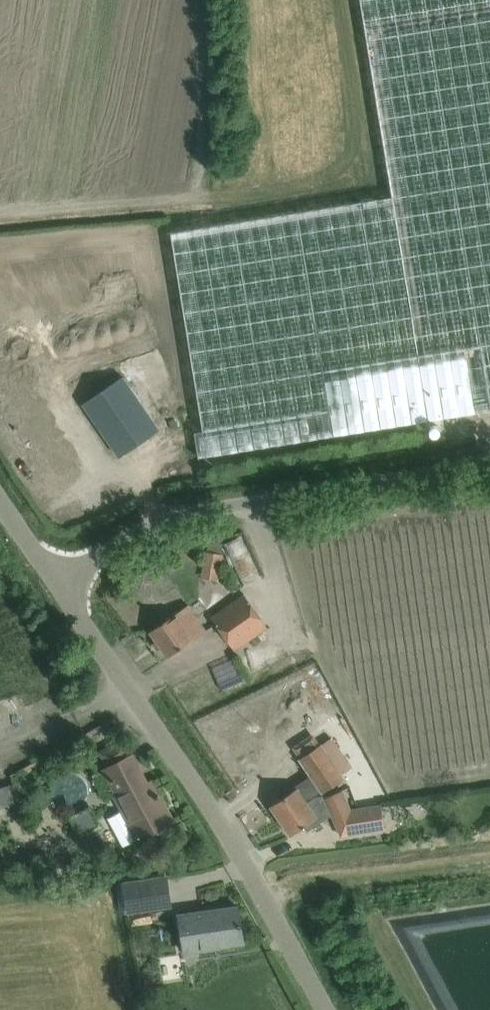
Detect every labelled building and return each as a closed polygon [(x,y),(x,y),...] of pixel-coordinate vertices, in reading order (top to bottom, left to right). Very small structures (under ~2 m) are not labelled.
[(391,197),(170,232),(202,431),(194,432),(198,457),(489,409),(489,0),(359,0),(391,197)] [(122,376),(82,404),(119,456),(158,429),(122,376)] [(247,587),(260,582),(246,543),(233,548),(247,587)] [(200,578),(218,581),(223,556),(205,552),(200,578)] [(244,594),(211,617),(234,650),(267,627),(244,594)] [(188,604),(150,631),(168,657),(206,630),(188,604)] [(241,663),(223,672),(233,693),(251,684),(241,663)] [(290,812),(316,796),(343,777),(321,745),(299,759),(310,775),(293,786),(295,789),(280,799),(276,794),(268,800),(272,804),(270,806),(278,818),(288,811),(290,812)] [(78,760),(73,749),(63,754),(69,765),(78,760)] [(131,755),(107,768),(105,769),(119,796),(116,798),(122,810),(108,818),(123,846),(172,820),(158,794),(153,796),(131,755)] [(15,803),(9,784),(0,787),(0,807),(15,803)] [(384,829),(380,805),(346,810),(340,789),(316,796),(290,812),(288,811),(278,818),(290,835),(303,826),(307,831),(331,814),(341,836),(384,829)] [(72,820),(79,834),(97,825),(90,810),(72,820)] [(166,878),(123,884),(127,912),(170,906),(166,878)] [(237,906),(179,915),(185,952),(243,943),(237,906)]
